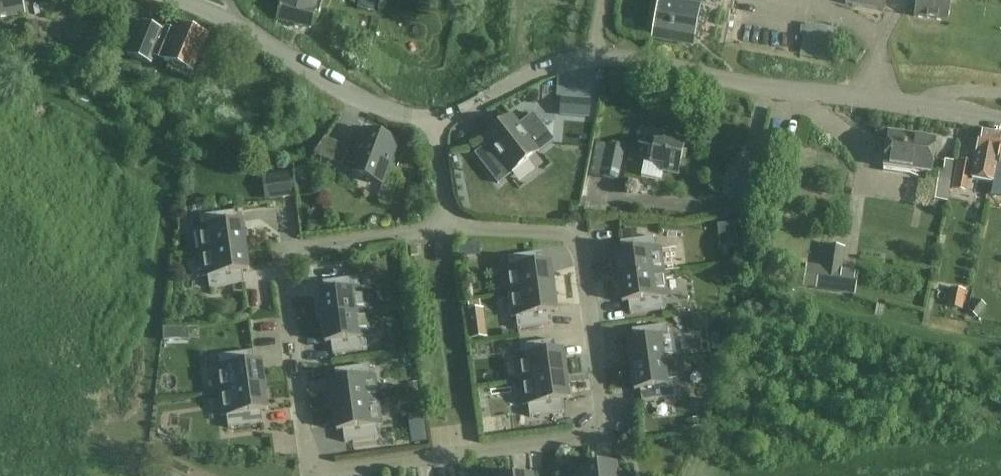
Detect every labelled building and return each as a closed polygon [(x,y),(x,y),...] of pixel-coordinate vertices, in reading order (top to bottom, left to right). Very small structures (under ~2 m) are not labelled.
[(25,13),(22,0),(0,0),(0,18),(25,13)] [(276,20),(310,29),(314,13),(319,14),(323,0),(281,0),(276,20)] [(700,4),(678,0),(660,0),(653,34),(693,42),(700,4)] [(852,5),(884,11),(886,1),(886,0),(851,0),(852,5)] [(912,16),(948,22),(951,0),(915,0),(912,16)] [(833,53),(837,28),(807,22),(803,48),(833,53)] [(151,66),(156,55),(163,33),(163,32),(139,23),(130,45),(126,56),(151,66)] [(173,37),(163,33),(156,55),(164,58),(163,61),(193,73),(207,36),(178,24),(173,37)] [(556,110),(555,122),(578,123),(579,102),(564,101),(563,110),(556,110)] [(511,116),(482,139),(510,175),(539,152),(511,116)] [(348,173),(382,186),(398,143),(363,130),(348,173)] [(993,183),(1000,146),(1000,134),(980,130),(970,178),(993,183)] [(930,174),(935,139),(888,132),(883,167),(930,174)] [(686,140),(659,135),(658,143),(653,142),(649,164),(662,167),(661,173),(678,176),(686,140)] [(324,139),(317,157),(342,166),(349,148),(324,139)] [(624,146),(597,142),(591,175),(618,180),(624,146)] [(993,183),(994,181),(1000,183),(1000,146),(993,183)] [(958,159),(952,188),(964,190),(969,162),(958,159)] [(934,201),(947,203),(954,161),(945,160),(943,172),(939,172),(934,201)] [(293,196),(290,175),(266,178),(269,199),(293,196)] [(197,229),(201,253),(245,247),(242,223),(236,224),(234,212),(200,216),(201,228),(197,229)] [(615,255),(618,279),(663,273),(660,249),(656,250),(654,238),(619,243),(621,255),(615,255)] [(737,244),(736,238),(720,240),(721,246),(737,244)] [(248,271),(245,247),(201,253),(204,277),(208,276),(209,288),(244,284),(243,272),(248,271)] [(843,270),(847,250),(828,248),(825,267),(810,264),(806,287),(855,295),(859,273),(843,270)] [(505,270),(508,294),(553,288),(550,264),(544,265),(542,253),(507,258),(509,270),(505,270)] [(666,297),(663,273),(618,279),(621,304),(627,303),(629,315),(664,310),(662,298),(666,297)] [(318,295),(321,319),(366,313),(363,289),(359,290),(357,278),(323,283),(324,295),(318,295)] [(556,312),(553,288),(508,294),(511,318),(515,318),(517,330),(552,325),(550,313),(556,312)] [(949,306),(961,308),(964,292),(952,290),(949,306)] [(977,317),(985,305),(977,299),(969,311),(977,317)] [(482,310),(468,312),(472,339),(485,338),(482,310)] [(369,338),(366,313),(321,319),(325,344),(331,343),(332,355),(367,350),(365,338),(369,338)] [(627,343),(630,367),(675,361),(671,337),(668,338),(666,326),(631,330),(633,342),(627,343)] [(517,358),(520,382),(565,376),(561,352),(556,353),(554,341),(519,346),(521,357),(517,358)] [(216,369),(219,393),(264,387),(261,363),(255,363),(253,352),(218,356),(220,368),(216,369)] [(678,385),(675,361),(630,367),(633,391),(639,390),(641,402),(676,398),(674,386),(678,385)] [(330,383),(333,407),(378,401),(375,377),(371,378),(369,366),(334,370),(336,382),(330,383)] [(568,400),(565,376),(520,382),(523,406),(527,406),(529,418),(564,413),(562,401),(568,400)] [(267,411),(264,387),(219,393),(223,417),(227,416),(228,428),(263,424),(261,412),(267,411)] [(381,425),(378,401),(333,407),(336,431),(342,431),(344,442),(379,438),(377,426),(381,425)] [(414,442),(426,441),(423,425),(411,427),(414,442)] [(615,466),(575,471),(576,475),(617,475),(615,466)]
